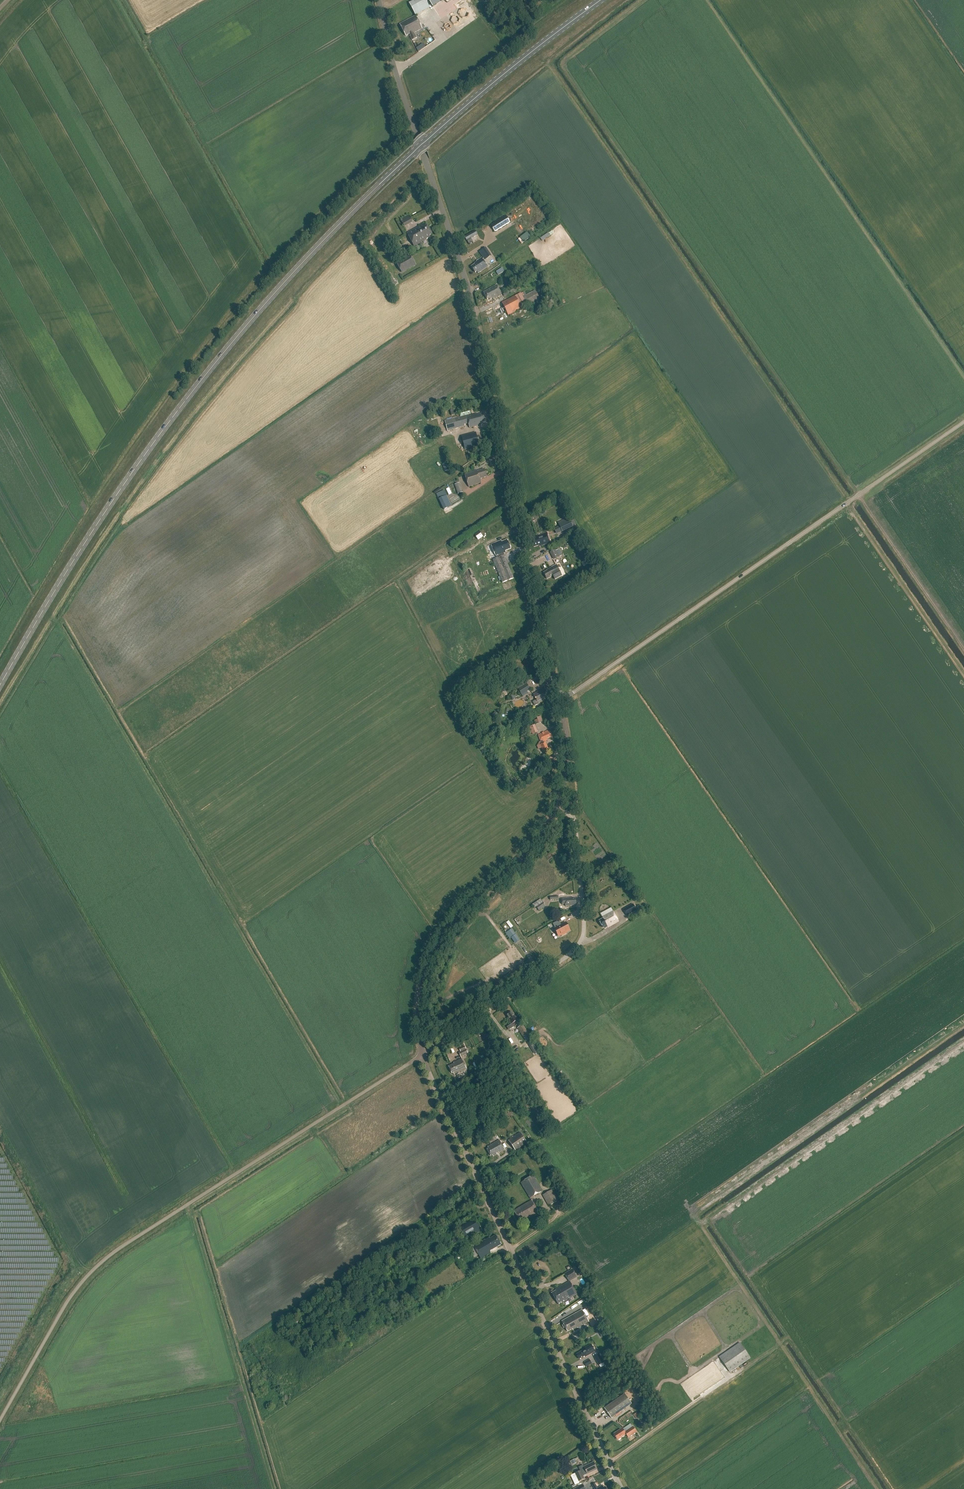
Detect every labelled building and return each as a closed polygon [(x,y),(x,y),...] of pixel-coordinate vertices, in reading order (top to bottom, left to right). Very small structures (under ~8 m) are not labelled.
[(408,2),(411,9),(426,2),(425,0),(411,0),(408,2)] [(409,34),(412,40),(417,38),(414,33),(421,29),(422,29),(415,16),(399,24),(406,36),(409,34)] [(429,35),(438,31),(433,19),(423,24),(429,35)] [(407,216),(401,220),(404,225),(410,221),(407,216)] [(506,216),(491,226),(495,233),(510,223),(506,216)] [(409,233),(417,245),(428,238),(428,237),(431,235),(431,234),(433,232),(430,226),(428,227),(426,223),(409,233)] [(473,232),(465,237),(469,245),(473,243),(471,238),(475,236),(473,232)] [(540,239),(542,241),(550,236),(548,233),(540,239)] [(402,273),(415,265),(411,257),(397,264),(402,273)] [(477,272),(478,273),(488,267),(482,258),(477,261),(477,262),(474,264),(475,265),(471,267),(475,273),(477,272)] [(494,299),(502,294),(497,284),(489,289),(483,293),(487,300),(490,299),(490,300),(494,298),(494,299)] [(503,293),(505,297),(516,291),(514,288),(503,293)] [(525,292),(516,297),(522,308),(522,309),(540,299),(536,290),(527,295),(525,292)] [(522,308),(516,297),(515,296),(502,303),(509,315),(522,308)] [(476,414),(445,421),(447,431),(450,430),(451,431),(453,431),(453,429),(464,426),(464,424),(468,423),(469,428),(483,424),(483,422),(485,422),(483,414),(477,415),(476,414)] [(461,436),(465,450),(479,446),(476,432),(461,436)] [(477,471),(477,470),(465,474),(469,486),(481,482),(480,479),(487,477),(484,469),(477,471)] [(463,492),(460,483),(455,485),(458,494),(463,492)] [(439,499),(444,510),(452,506),(447,495),(439,499)] [(559,527),(562,531),(573,526),(569,519),(558,524),(559,527)] [(531,540),(533,547),(539,546),(539,547),(549,543),(546,533),(538,535),(538,536),(535,537),(535,538),(531,540)] [(501,540),(491,545),(493,551),(496,558),(493,560),(502,583),(513,578),(503,553),(506,552),(505,551),(511,548),(507,540),(502,542),(501,540)] [(562,555),(559,549),(556,551),(556,550),(550,552),(554,559),(562,555)] [(552,567),(549,569),(549,570),(543,573),(546,579),(556,574),(552,567)] [(530,689),(527,683),(518,689),(521,695),(530,689)] [(536,700),(532,702),(535,706),(538,704),(538,703),(545,699),(544,698),(548,696),(544,688),(533,694),(536,700)] [(550,732),(549,733),(548,731),(538,735),(541,743),(542,744),(540,745),(543,752),(549,750),(546,743),(544,743),(543,742),(548,741),(547,739),(552,737),(550,732)] [(562,905),(566,904),(566,906),(577,905),(576,899),(574,899),(574,898),(562,899),(562,905)] [(536,907),(539,911),(545,906),(540,899),(531,905),(534,908),(536,907)] [(636,910),(633,904),(623,910),(626,915),(636,910)] [(613,912),(603,917),(603,919),(599,921),(603,928),(605,927),(605,928),(618,921),(613,912)] [(556,927),(561,935),(572,929),(570,926),(572,925),(568,920),(556,927)] [(521,967),(512,973),(514,977),(523,971),(521,967)] [(512,1012),(506,1016),(510,1021),(509,1022),(512,1025),(513,1024),(515,1027),(519,1024),(517,1021),(519,1020),(516,1017),(512,1012)] [(518,1028),(527,1042),(532,1038),(523,1025),(518,1028)] [(530,1047),(536,1055),(539,1053),(534,1044),(530,1047)] [(454,1064),(448,1066),(452,1074),(453,1073),(454,1075),(457,1073),(457,1075),(458,1079),(461,1077),(460,1074),(459,1074),(458,1073),(466,1069),(462,1059),(453,1063),(454,1064)] [(509,1140),(516,1152),(528,1144),(520,1132),(509,1140)] [(488,1148),(487,1149),(491,1156),(492,1155),(493,1157),(505,1150),(499,1140),(488,1147),(488,1148)] [(543,1192),(534,1176),(521,1183),(531,1199),(543,1192)] [(552,1190),(543,1195),(549,1205),(558,1200),(552,1190)] [(514,1211),(519,1221),(525,1217),(525,1218),(529,1216),(529,1217),(538,1211),(532,1201),(514,1211)] [(457,1226),(465,1241),(483,1231),(474,1217),(457,1226)] [(470,1255),(472,1254),(473,1255),(472,1256),(473,1259),(474,1258),(479,1256),(481,1260),(492,1254),(491,1252),(502,1245),(496,1235),(490,1239),(490,1238),(486,1240),(485,1240),(482,1242),(482,1241),(478,1243),(467,1249),(470,1255)] [(565,1275),(569,1281),(576,1276),(573,1270),(565,1275)] [(556,1291),(552,1293),(558,1305),(577,1294),(570,1281),(555,1289),(556,1291)] [(563,1322),(568,1332),(573,1329),(574,1330),(578,1328),(578,1329),(589,1322),(582,1310),(563,1322)] [(740,1343),(719,1357),(730,1372),(750,1358),(746,1351),(740,1343)] [(586,1349),(579,1353),(579,1354),(577,1355),(580,1360),(585,1356),(586,1357),(595,1352),(591,1344),(585,1348),(586,1349)] [(600,1365),(603,1363),(604,1362),(602,1359),(599,1354),(595,1356),(600,1365)] [(687,1376),(695,1387),(712,1375),(704,1365),(687,1376)] [(605,1408),(612,1418),(632,1403),(625,1394),(605,1408)] [(625,1432),(622,1428),(614,1434),(618,1440),(626,1434),(628,1438),(637,1432),(633,1427),(625,1432)] [(584,1466),(588,1474),(598,1469),(595,1461),(584,1466)] [(575,1473),(579,1481),(585,1478),(581,1470),(575,1473)]
